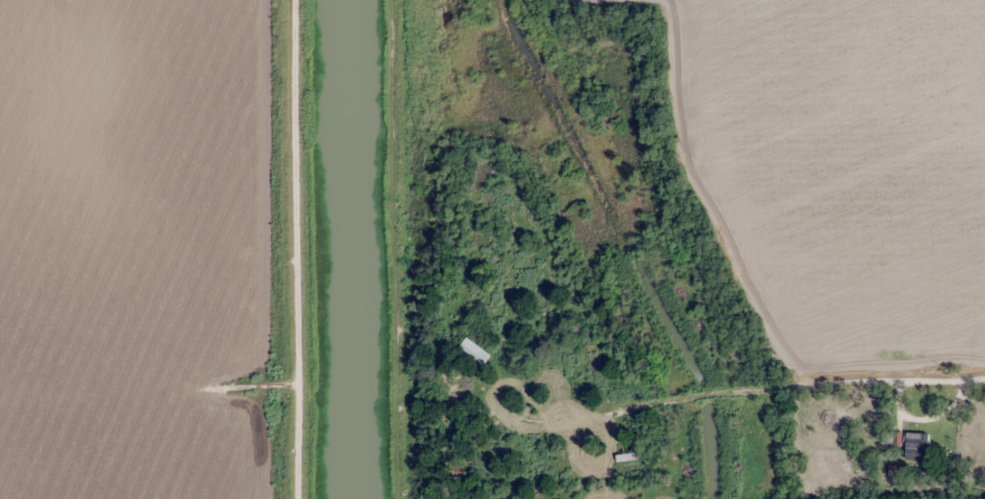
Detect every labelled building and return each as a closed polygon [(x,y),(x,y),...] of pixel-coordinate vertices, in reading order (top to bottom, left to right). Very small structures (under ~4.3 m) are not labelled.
[(482,366),(491,355),(467,337),(459,348),(482,366)] [(927,433),(905,433),(905,460),(927,460),(927,433)] [(645,456),(643,449),(616,455),(617,462),(645,456)]
